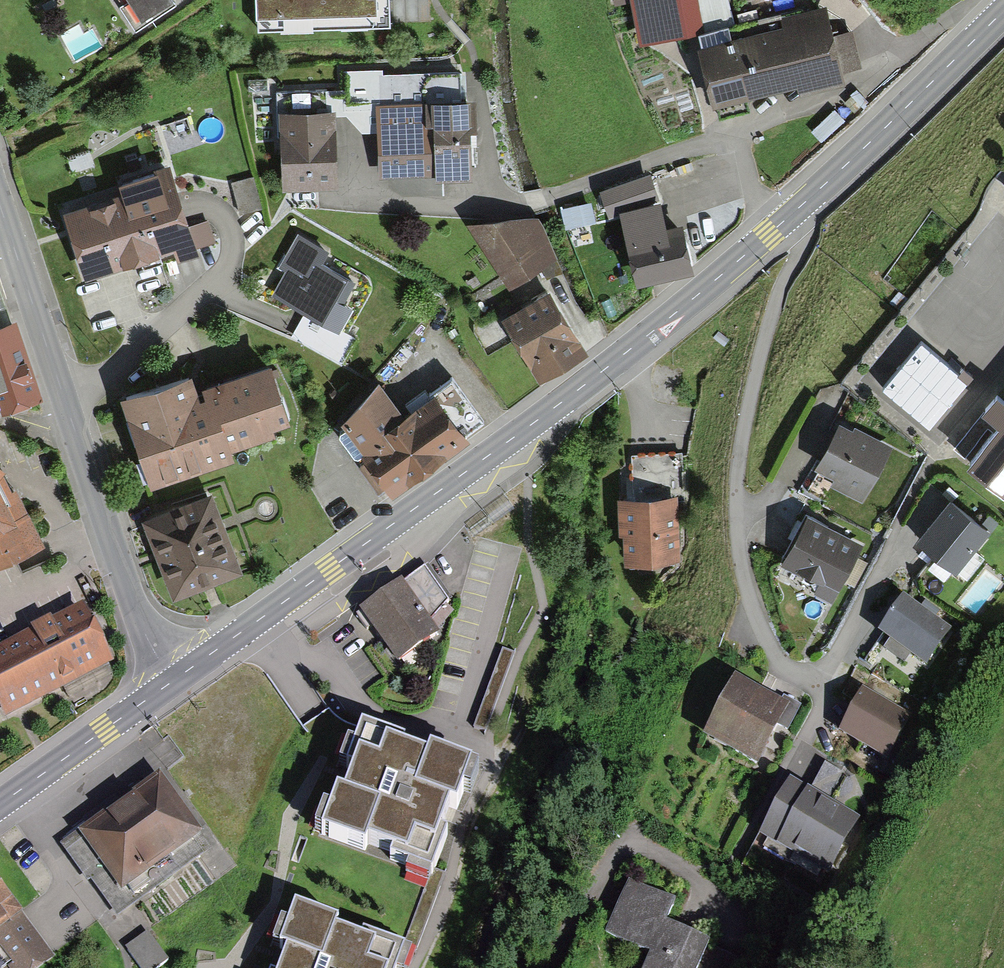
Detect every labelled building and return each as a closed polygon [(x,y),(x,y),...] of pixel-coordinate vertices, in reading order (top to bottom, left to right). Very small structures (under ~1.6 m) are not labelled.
[(128,35),(169,9),(163,0),(105,0),(128,35)] [(254,28),(390,25),(389,0),(254,0),(254,28)] [(638,42),(705,29),(700,0),(630,0),(638,42)] [(698,44),(712,104),(797,83),(799,93),(846,82),(842,68),(862,64),(854,27),(834,31),(828,3),(780,15),(782,23),(698,44)] [(379,107),(376,107),(378,182),(436,180),(436,186),(474,185),(472,138),(478,138),(477,104),(467,104),(466,74),(378,77),(379,107)] [(333,112),(278,114),(280,183),(336,182),(333,112)] [(122,190),(65,209),(87,274),(174,245),(178,258),(199,251),(169,160),(118,177),(122,190)] [(651,171),(599,188),(609,215),(660,197),(651,171)] [(255,175),(231,181),(239,212),(263,206),(255,175)] [(663,203),(621,212),(635,278),(692,266),(681,219),(667,223),(663,203)] [(500,296),(547,264),(521,226),(458,236),(500,296)] [(326,250),(299,235),(283,264),(289,267),(275,293),(339,329),(352,307),(342,302),(354,280),(319,261),(326,250)] [(587,349),(551,288),(502,316),(539,378),(587,349)] [(29,413),(3,334),(0,335),(0,423),(29,413)] [(127,395),(156,469),(290,418),(270,366),(196,394),(187,372),(127,395)] [(965,459),(1003,491),(1003,393),(997,387),(980,407),(997,421),(965,459)] [(373,504),(447,447),(419,411),(394,430),(371,399),(328,432),(352,463),(345,468),(373,504)] [(888,451),(837,426),(814,473),(865,498),(888,451)] [(47,537),(31,502),(19,505),(1,464),(0,464),(0,558),(47,537)] [(210,494),(139,520),(166,593),(237,567),(210,494)] [(676,560),(674,499),(621,501),(624,563),(676,560)] [(983,533),(949,505),(920,541),(955,568),(983,533)] [(860,547),(803,519),(778,569),(835,597),(860,547)] [(390,597),(349,624),(385,677),(425,649),(390,597)] [(0,647),(0,709),(3,715),(112,659),(83,603),(0,647)] [(946,634),(903,607),(884,637),(927,664),(946,634)] [(776,721),(719,697),(695,753),(752,777),(776,721)] [(906,720),(863,698),(844,735),(887,757),(906,720)] [(468,772),(362,735),(325,837),(432,874),(468,772)] [(158,790),(92,838),(126,885),(193,837),(158,790)] [(854,823),(793,790),(767,839),(828,871),(854,823)] [(620,893),(599,943),(644,962),(641,967),(734,967),(701,954),(703,949),(659,930),(667,913),(620,893)] [(293,913),(273,967),(396,967),(402,952),(293,913)] [(45,966),(13,919),(0,928),(0,967),(42,967),(45,966)]
